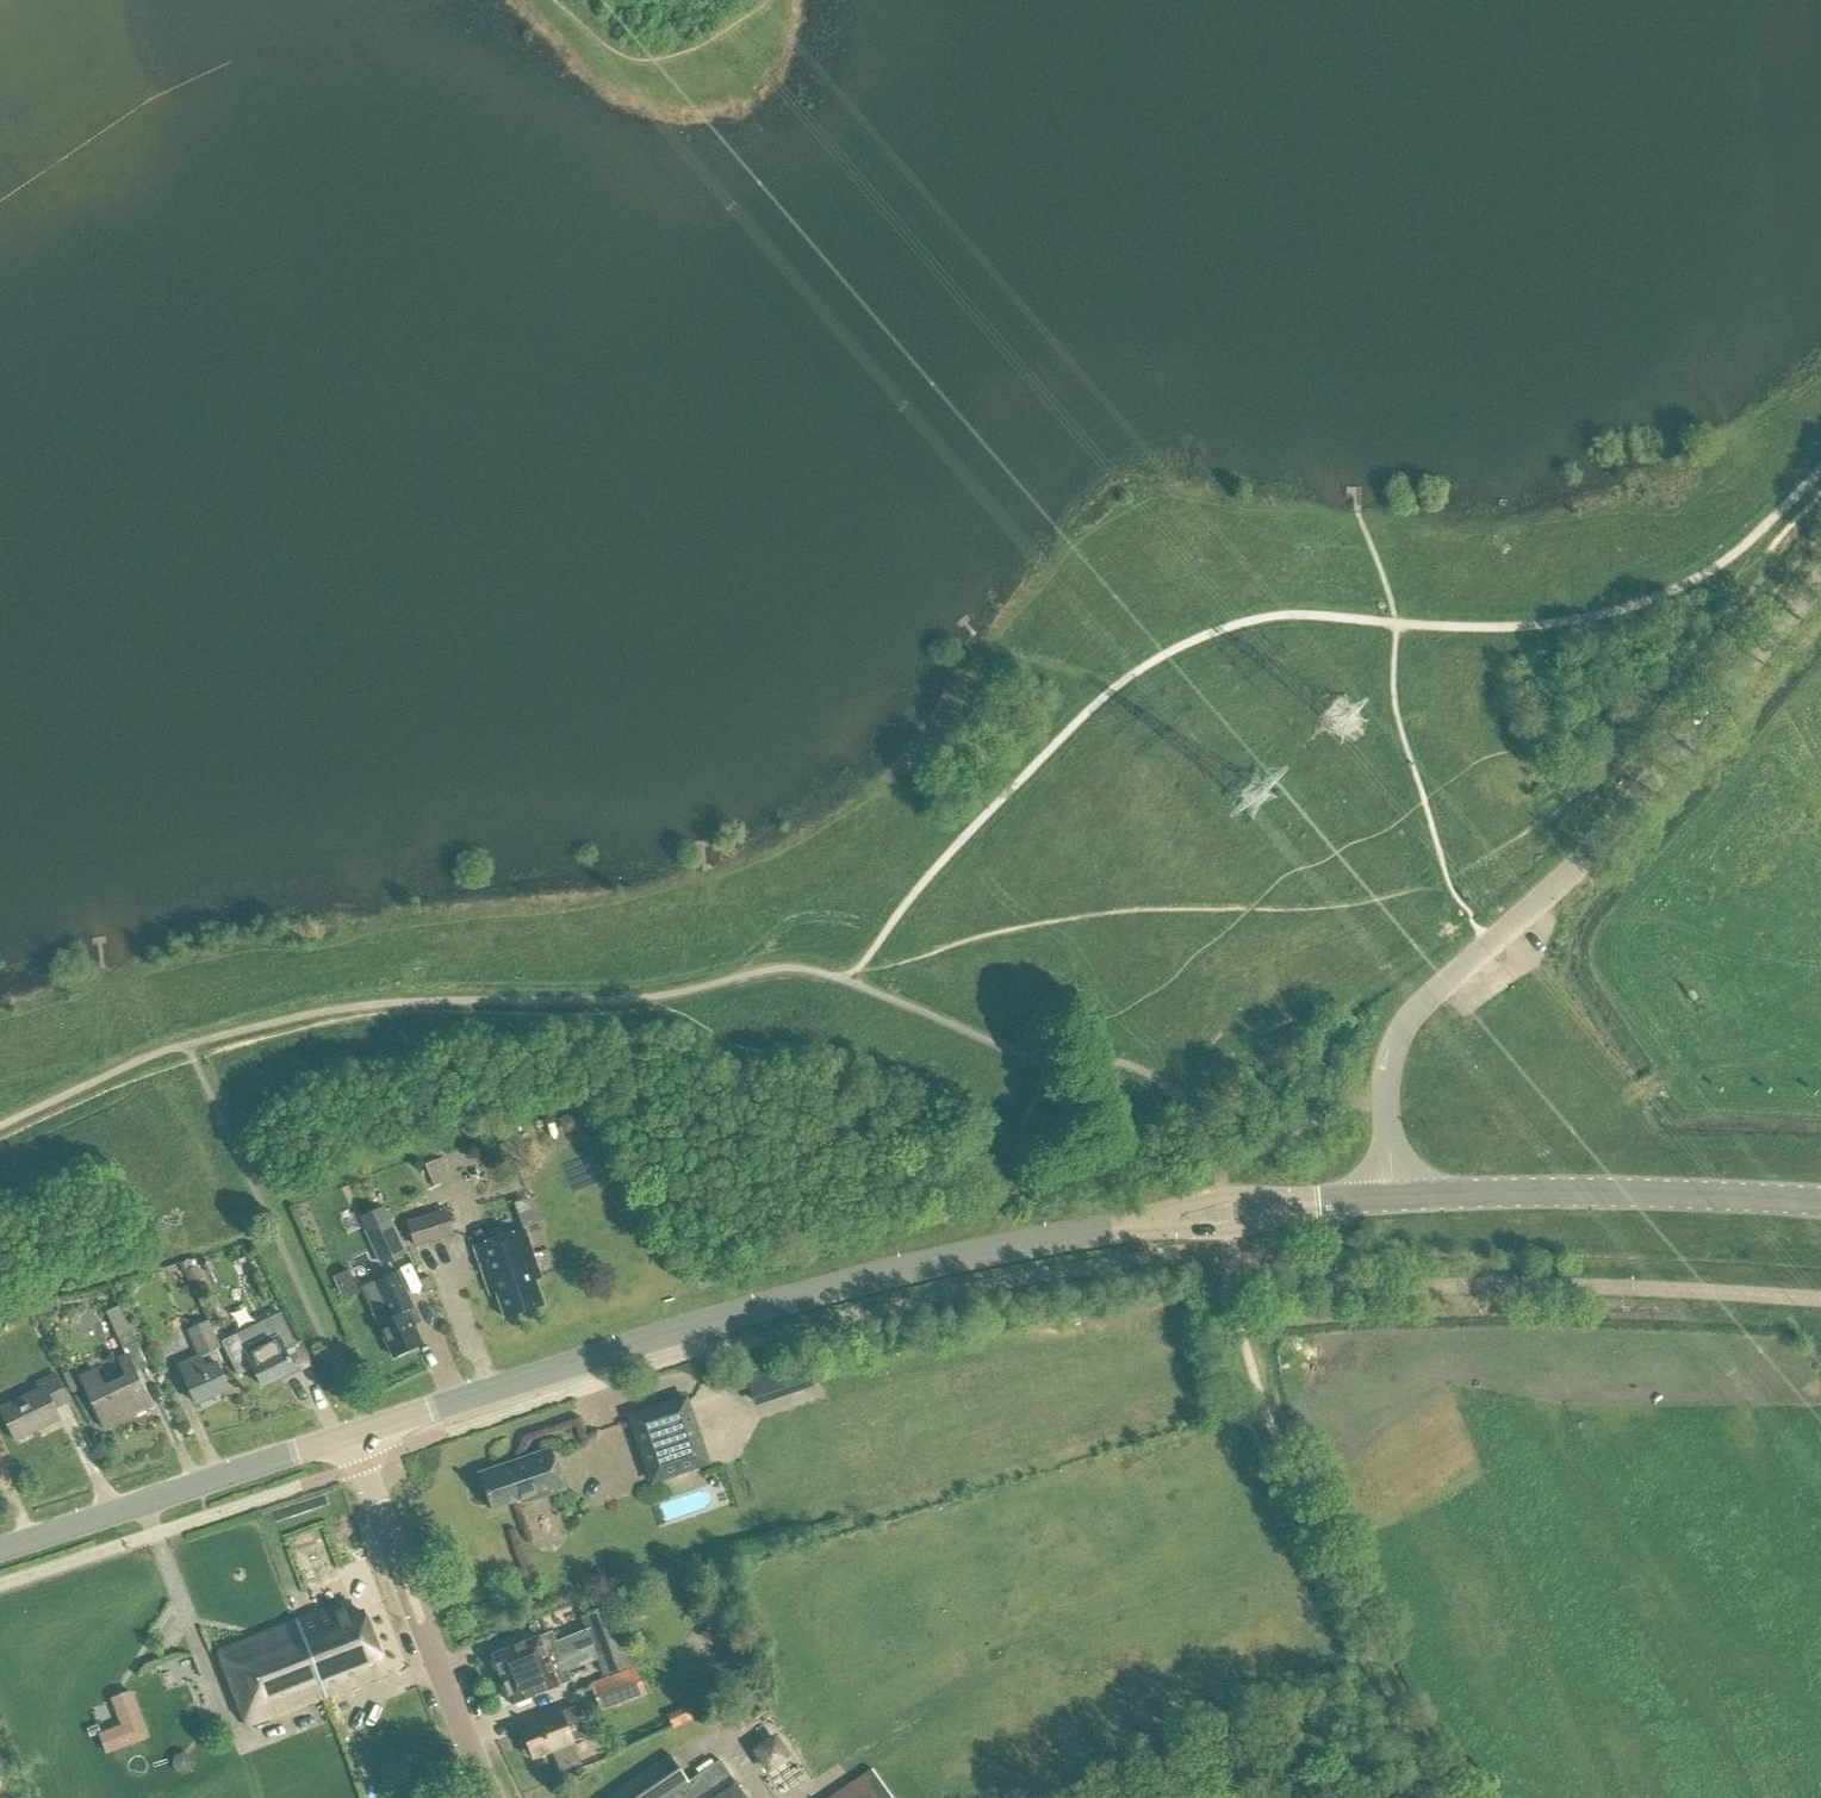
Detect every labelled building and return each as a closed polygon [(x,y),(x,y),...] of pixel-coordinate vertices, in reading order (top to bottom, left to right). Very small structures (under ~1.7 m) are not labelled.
[(558,1118),(564,1134),(580,1129),(574,1112),(558,1118)] [(445,1170),(441,1159),(426,1165),(430,1176),(445,1170)] [(573,1193),(589,1187),(582,1169),(566,1175),(573,1193)] [(514,1203),(522,1229),(536,1224),(536,1223),(543,1221),(535,1197),(528,1200),(527,1198),(514,1203)] [(408,1223),(416,1248),(455,1236),(447,1211),(428,1217),(422,1198),(393,1207),(399,1226),(408,1223)] [(390,1220),(368,1230),(384,1264),(406,1254),(390,1220)] [(496,1293),(505,1318),(543,1305),(534,1280),(541,1278),(525,1231),(474,1247),(490,1295),(496,1293)] [(356,1266),(338,1270),(343,1294),(361,1290),(356,1266)] [(187,1273),(193,1285),(204,1279),(198,1267),(187,1273)] [(379,1324),(394,1358),(422,1346),(412,1323),(420,1319),(398,1271),(362,1287),(378,1324),(379,1324)] [(420,1281),(425,1294),(435,1289),(429,1277),(420,1281)] [(126,1355),(119,1359),(127,1376),(104,1388),(95,1370),(80,1378),(104,1430),(152,1407),(133,1368),(144,1362),(147,1367),(148,1366),(119,1306),(106,1313),(126,1355)] [(268,1342),(247,1352),(238,1334),(222,1342),(238,1376),(253,1369),(263,1387),(295,1372),(284,1349),(296,1344),(281,1313),(259,1324),(268,1342)] [(222,1363),(217,1350),(220,1348),(208,1321),(188,1330),(200,1357),(179,1366),(197,1405),(229,1390),(218,1365),(222,1363)] [(814,1388),(805,1360),(745,1379),(754,1407),(814,1388)] [(1,1408),(0,1406),(0,1409),(16,1441),(59,1421),(54,1411),(68,1404),(69,1405),(70,1405),(55,1375),(37,1384),(37,1385),(41,1383),(43,1388),(1,1408)] [(631,1418),(653,1482),(707,1464),(686,1400),(631,1418)] [(479,1474),(492,1510),(521,1500),(522,1505),(565,1490),(551,1450),(479,1474)] [(299,1562),(329,1551),(321,1530),(291,1541),(299,1562)] [(350,1603),(297,1623),(325,1696),(386,1673),(363,1613),(355,1616),(350,1603)] [(582,1617),(593,1645),(619,1635),(608,1608),(582,1617)] [(325,1696),(297,1623),(218,1652),(246,1726),(325,1696)] [(619,1635),(620,1640),(633,1635),(630,1628),(617,1632),(619,1635)] [(619,1635),(593,1645),(604,1676),(630,1666),(619,1635)] [(493,1656),(502,1680),(561,1657),(556,1643),(546,1647),(547,1649),(543,1650),(539,1638),(493,1656)] [(561,1657),(502,1680),(512,1705),(557,1688),(571,1683),(561,1657)] [(592,1684),(601,1707),(640,1693),(632,1669),(592,1684)] [(149,1738),(131,1691),(111,1699),(121,1726),(98,1735),(106,1755),(149,1738)] [(521,1725),(534,1758),(553,1751),(561,1771),(581,1764),(573,1742),(588,1737),(577,1707),(561,1712),(560,1710),(521,1725)] [(101,1733),(98,1725),(87,1729),(90,1737),(101,1733)] [(793,1759),(778,1734),(753,1749),(768,1774),(793,1759)] [(192,1771),(194,1763),(190,1755),(182,1753),(175,1757),(172,1765),(176,1773),(185,1775),(192,1771)] [(719,1763),(688,1783),(668,1754),(603,1797),(743,1797),(719,1763)] [(873,1772),(834,1797),(891,1797),(873,1772)]
